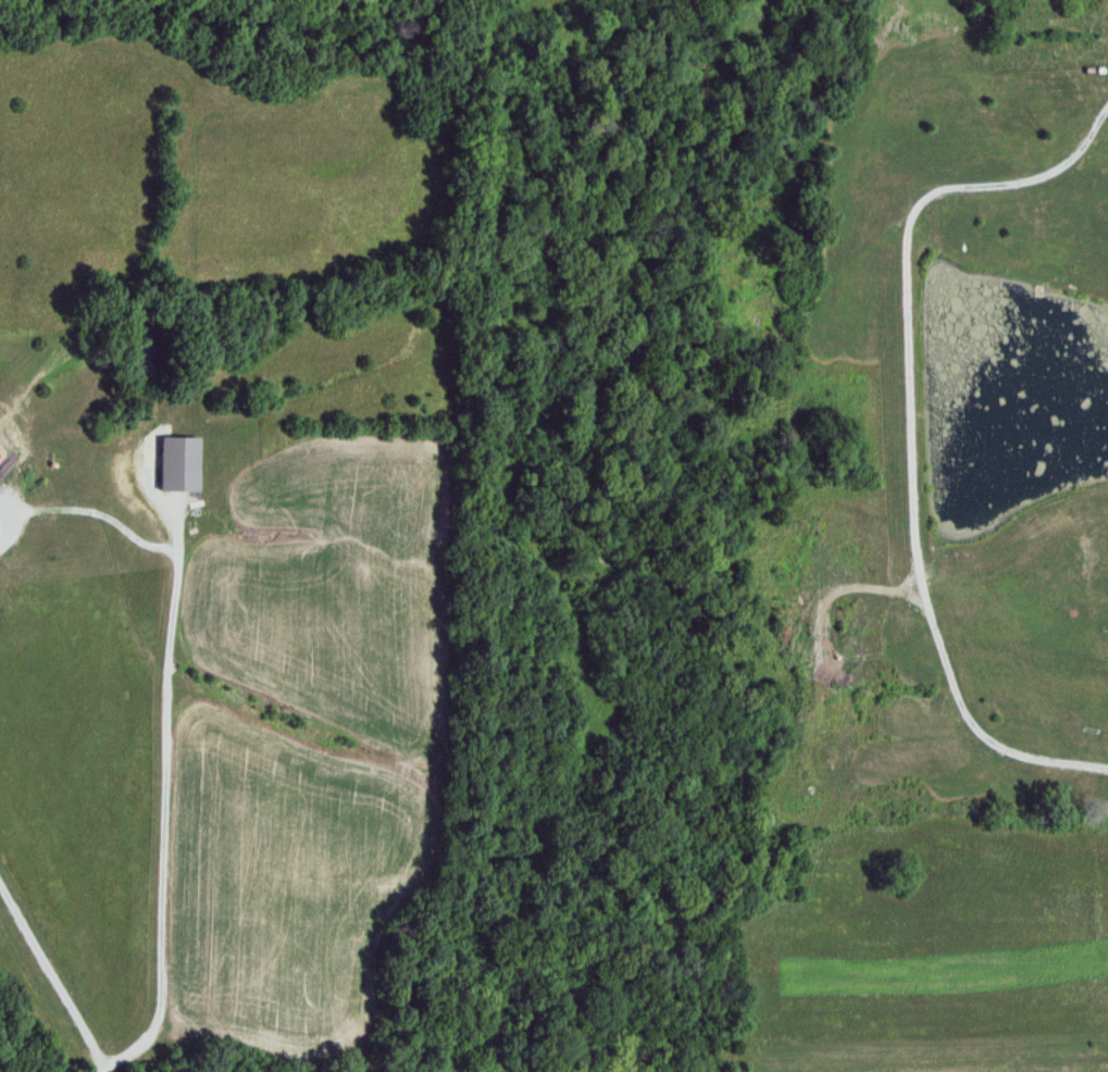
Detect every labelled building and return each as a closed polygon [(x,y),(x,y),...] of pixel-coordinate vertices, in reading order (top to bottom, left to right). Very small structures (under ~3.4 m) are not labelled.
[(157,491),(196,491),(196,437),(157,437),(157,491)]
